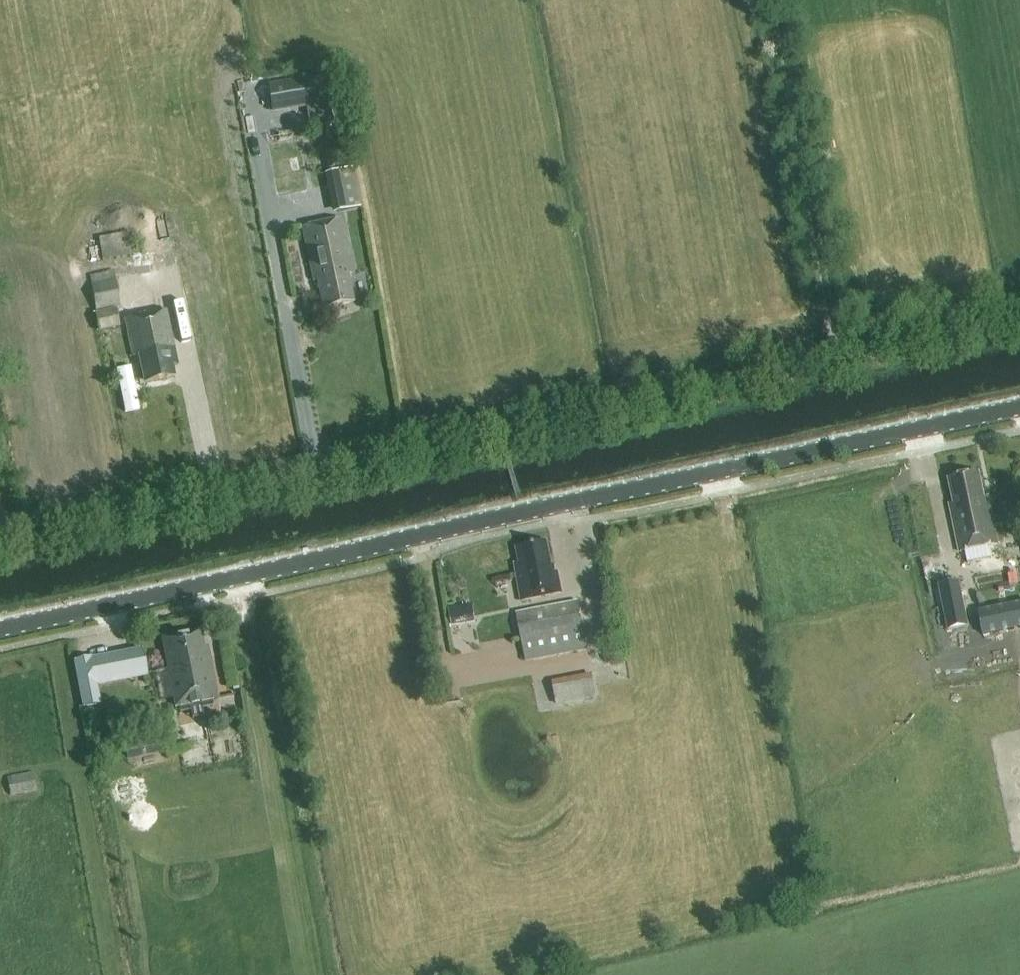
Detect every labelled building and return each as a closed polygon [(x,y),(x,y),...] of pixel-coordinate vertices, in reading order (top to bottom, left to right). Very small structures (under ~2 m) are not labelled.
[(328,103),(324,76),(268,85),(272,112),(328,103)] [(353,168),(325,174),(333,213),(361,207),(353,168)] [(324,308),(354,302),(348,274),(351,273),(340,219),(302,227),(314,280),(318,280),(324,308)] [(115,278),(92,282),(97,309),(120,305),(115,278)] [(116,309),(95,313),(99,331),(120,327),(116,309)] [(172,366),(178,365),(166,310),(125,318),(133,356),(139,355),(144,383),(175,376),(172,366)] [(998,544),(988,496),(983,497),(978,473),(948,479),(953,504),(949,505),(959,552),(998,544)] [(521,601),(562,593),(556,564),(551,565),(546,542),(516,548),(519,563),(514,564),(521,601)] [(958,582),(939,586),(948,629),(967,625),(958,582)] [(586,649),(577,601),(516,612),(525,661),(586,649)] [(475,604),(452,606),(454,622),(476,619),(475,604)] [(178,706),(218,699),(207,646),(204,647),(200,631),(163,638),(176,707),(178,707),(178,706)] [(84,708),(101,704),(97,683),(148,673),(142,648),(92,658),(91,656),(74,659),(84,708)] [(594,671),(554,680),(559,704),(600,695),(594,671)] [(163,752),(160,734),(124,741),(127,759),(163,752)] [(33,772),(7,776),(10,795),(36,791),(33,772)]
